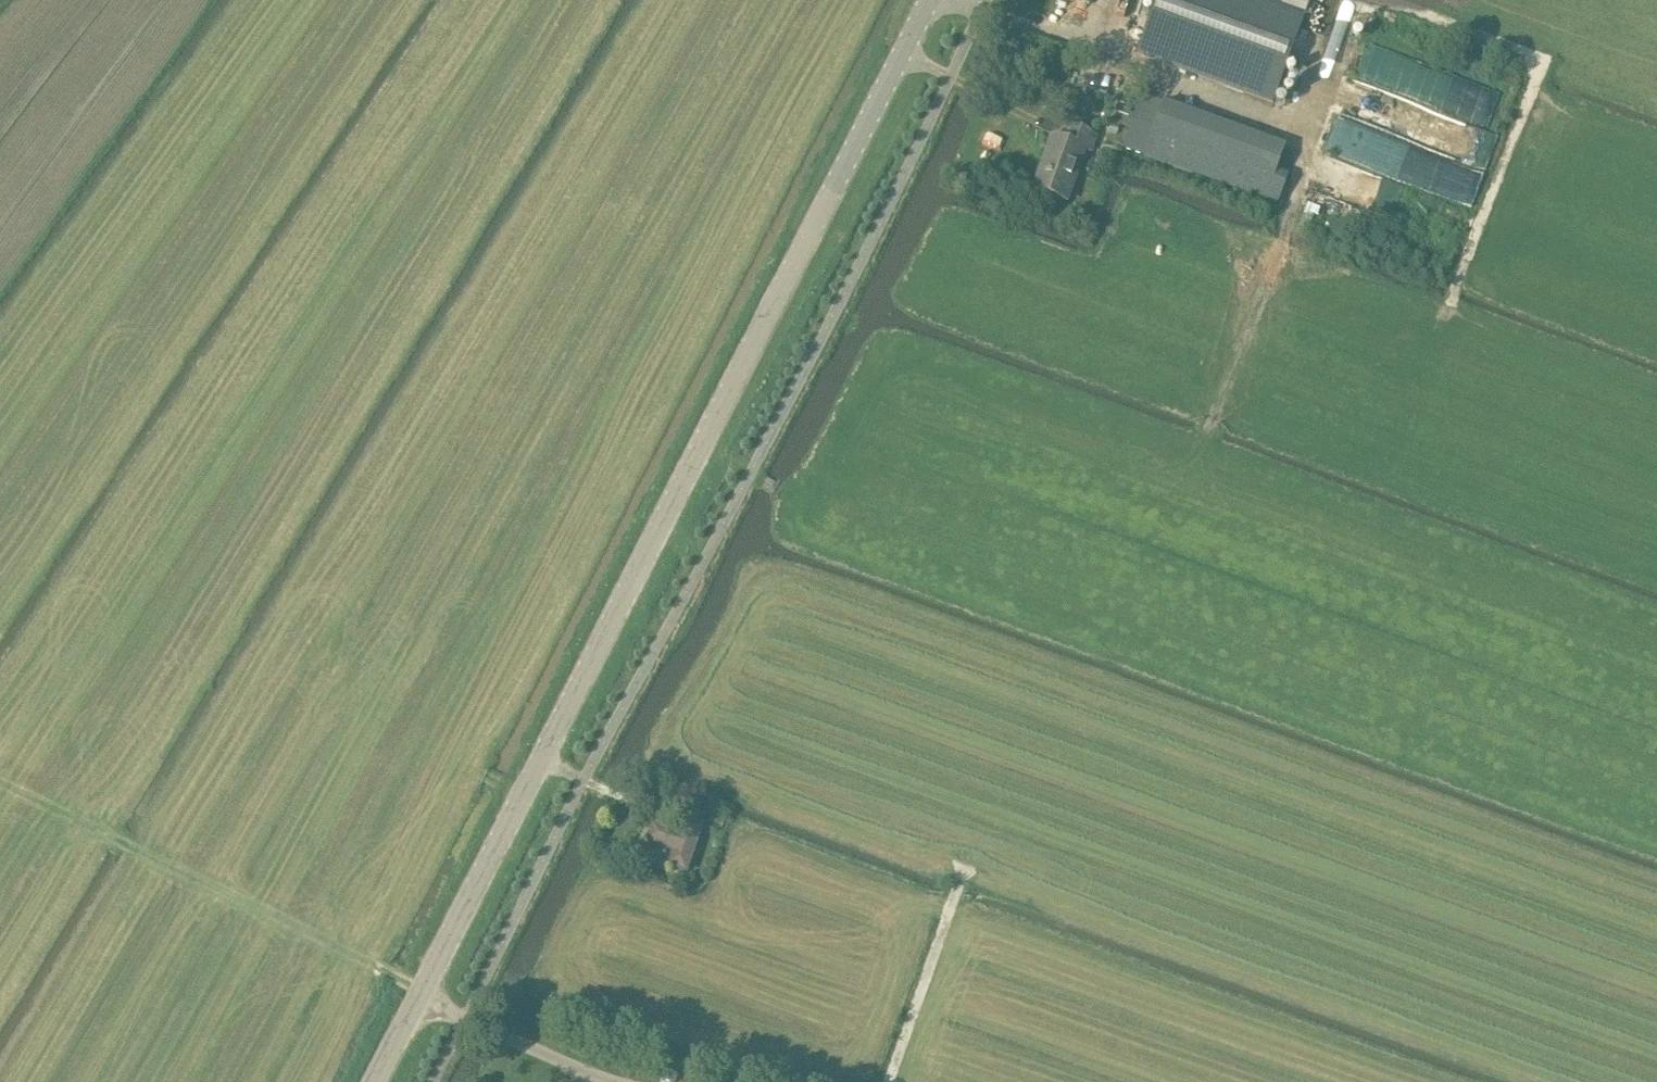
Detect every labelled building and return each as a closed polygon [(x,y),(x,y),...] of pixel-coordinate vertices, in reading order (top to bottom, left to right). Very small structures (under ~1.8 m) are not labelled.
[(1292,52),(1307,9),(1283,0),(1155,0),(1135,55),(1273,105),(1292,52)] [(1307,9),(1310,0),(1283,0),(1307,9)] [(1420,141),(1335,116),(1312,192),(1387,214),(1398,179),(1474,202),(1495,133),(1487,131),(1499,90),(1366,51),(1357,82),(1431,104),(1420,141)] [(1276,171),(1285,144),(1166,104),(1157,133),(1174,138),(1166,160),(1280,198),(1288,175),(1276,171)] [(1068,126),(1063,140),(1051,136),(1033,189),(1066,201),(1085,149),(1089,150),(1095,135),(1068,126)] [(707,824),(722,829),(726,817),(711,812),(707,824)] [(653,825),(647,842),(674,851),(669,865),(685,871),(701,824),(684,819),(679,833),(653,825)]
